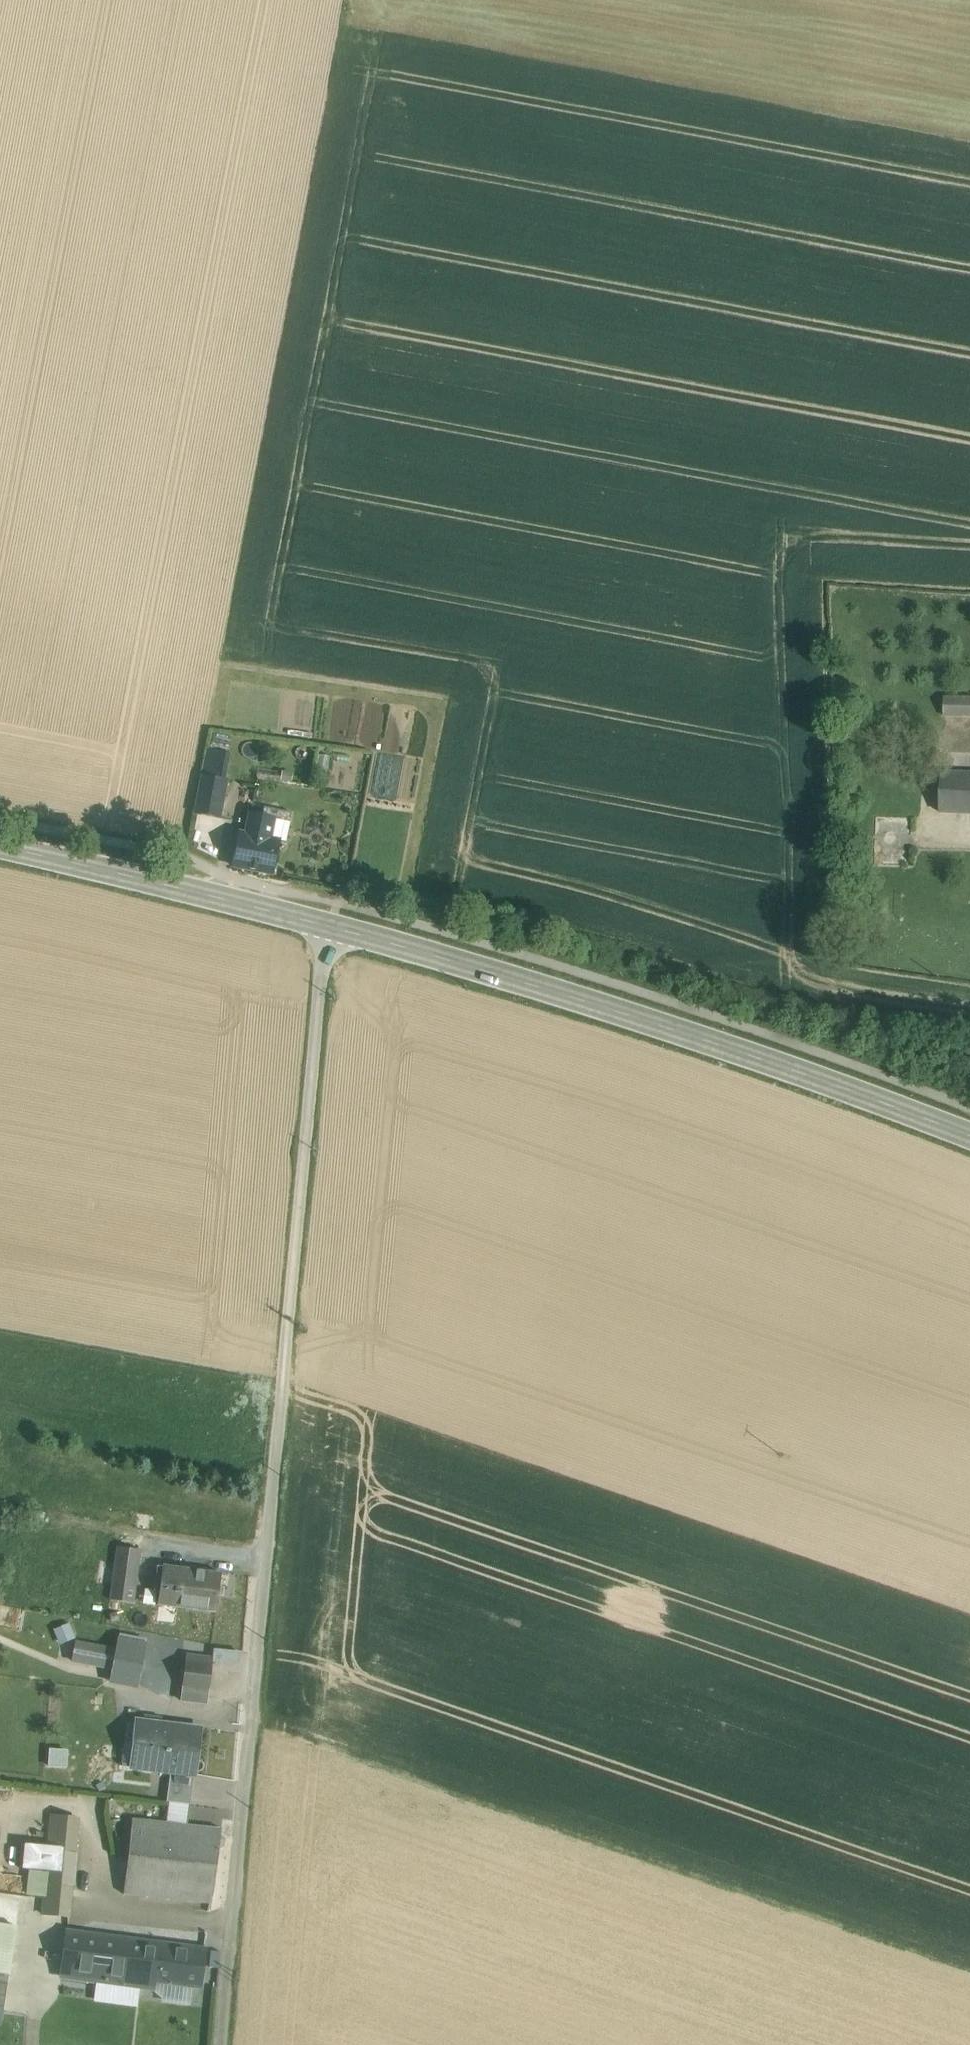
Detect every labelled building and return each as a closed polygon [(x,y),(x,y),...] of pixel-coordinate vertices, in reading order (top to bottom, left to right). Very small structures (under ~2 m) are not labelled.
[(944,697),(944,715),(969,715),(969,698),(944,697)] [(941,772),(940,812),(969,813),(969,772),(941,772)] [(226,782),(202,777),(195,813),(219,817),(226,782)] [(273,819),(250,814),(246,834),(239,833),(233,866),(272,874),(278,841),(269,839),(273,819)] [(912,818),(876,816),(874,864),(910,865),(912,818)] [(140,1550),(117,1547),(111,1587),(135,1590),(140,1550)] [(221,1573),(163,1565),(157,1605),(216,1613),(221,1573)] [(116,1650),(76,1642),(72,1661),(86,1664),(87,1659),(113,1664),(116,1650)] [(239,1663),(240,1652),(213,1648),(212,1660),(239,1663)] [(210,1664),(187,1661),(184,1687),(207,1690),(210,1664)] [(207,1690),(184,1687),(182,1701),(205,1704),(207,1690)] [(202,1729),(134,1721),(129,1767),(194,1775),(196,1775),(202,1729)] [(194,1775),(170,1772),(166,1801),(190,1804),(194,1775)] [(77,1819),(52,1816),(45,1884),(70,1887),(77,1819)] [(220,1829),(133,1820),(130,1844),(217,1853),(220,1829)] [(217,1853),(130,1844),(126,1873),(125,1893),(210,1903),(217,1853)] [(20,1869),(19,1877),(30,1878),(31,1870),(20,1869)] [(69,1900),(44,1897),(42,1914),(68,1917),(69,1900)] [(145,1941),(68,1931),(61,1977),(124,1985),(119,2017),(156,2021),(161,1982),(140,1979),(145,1941)] [(204,1949),(145,1941),(140,1979),(161,1982),(199,1986),(204,1949)]
